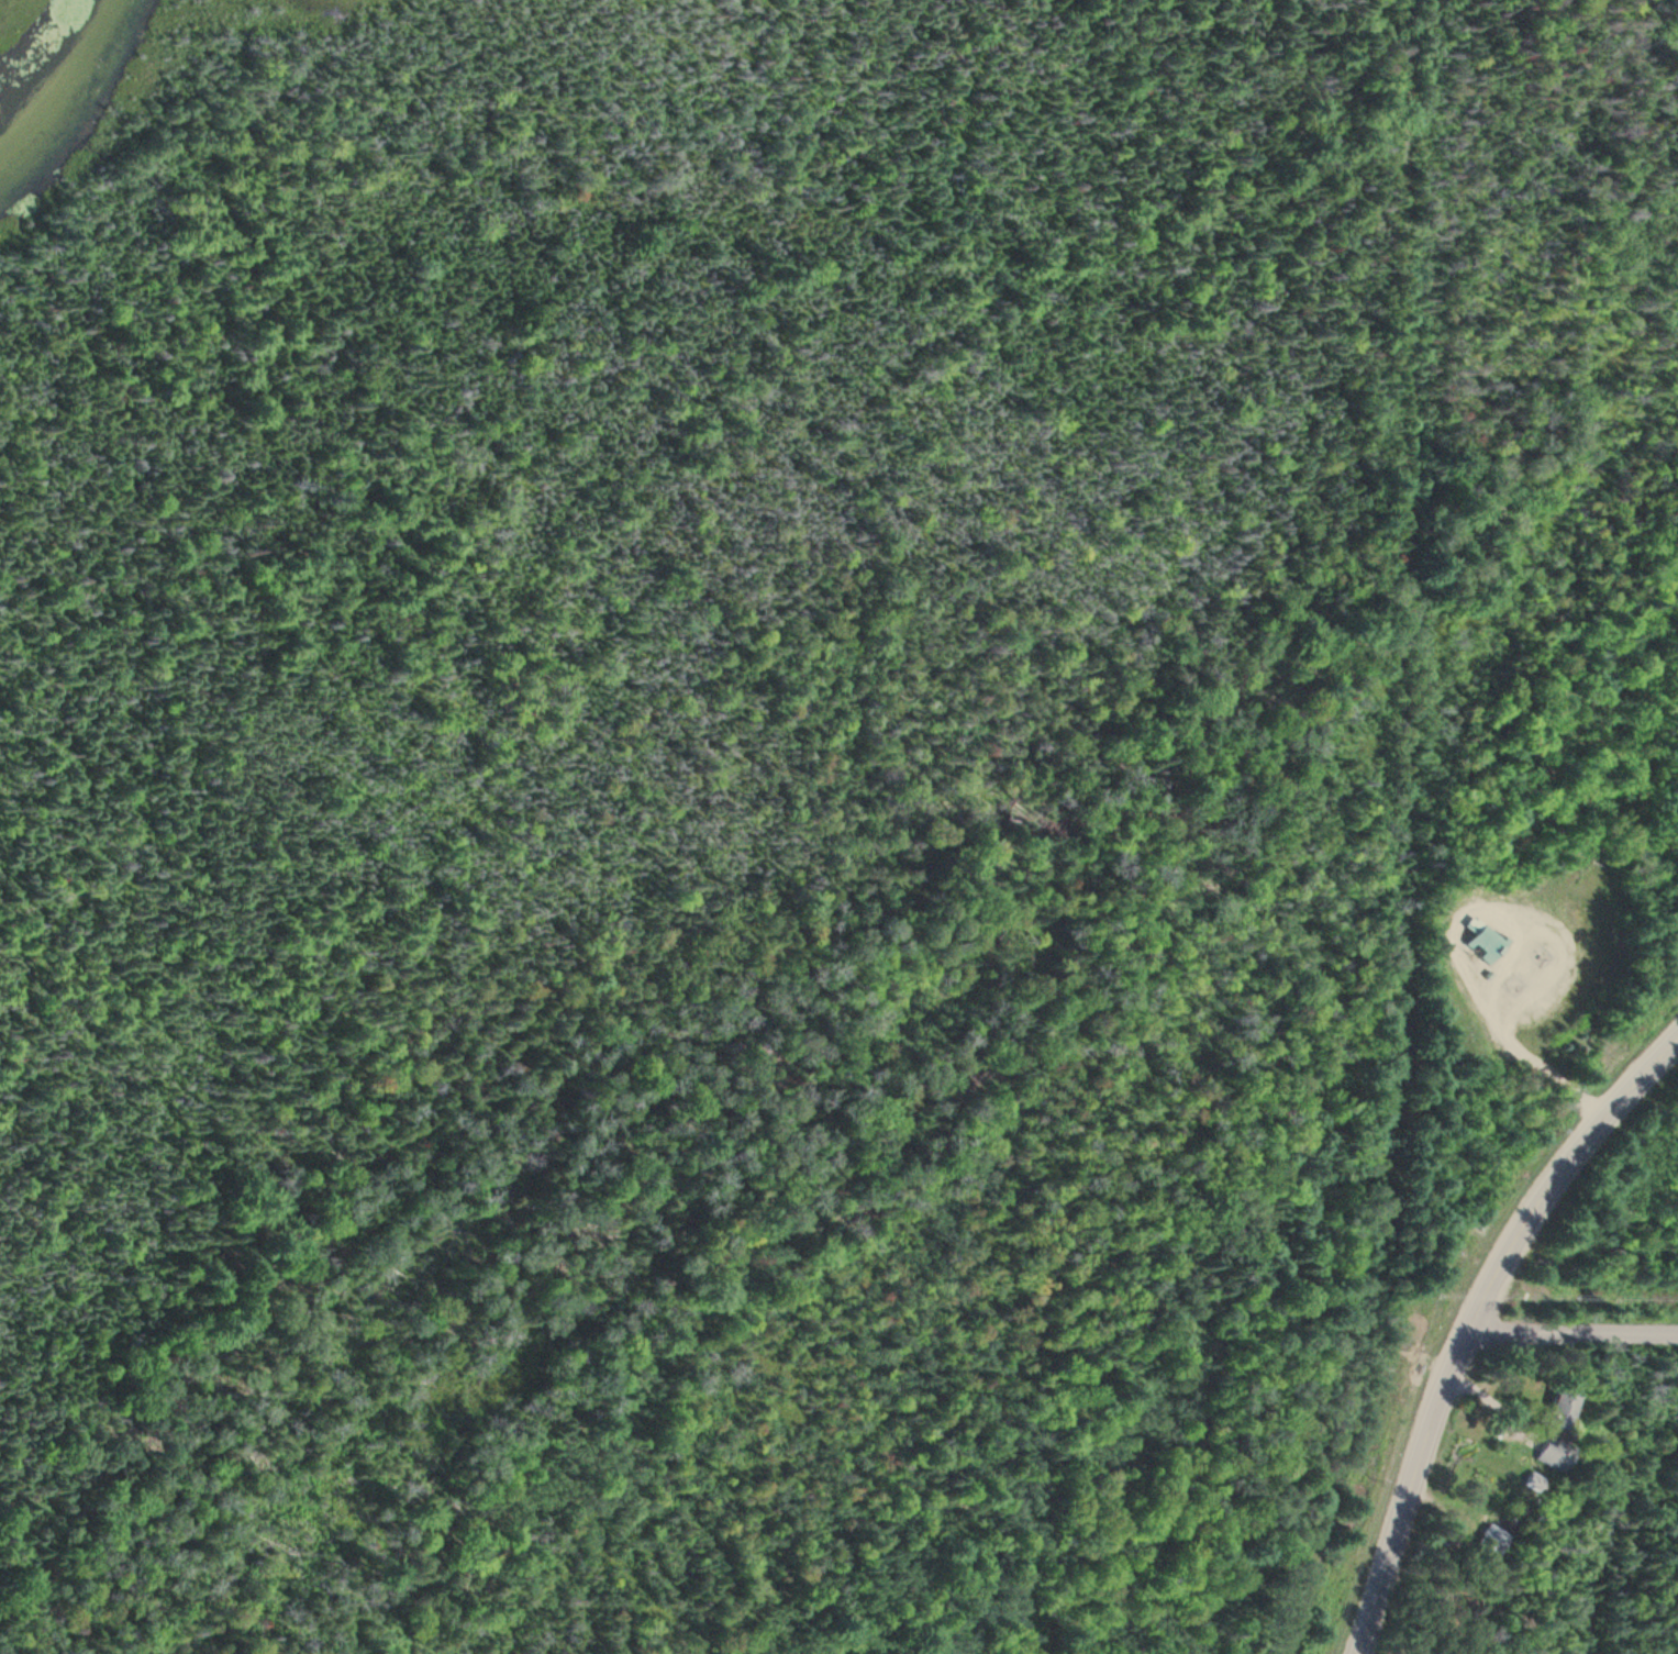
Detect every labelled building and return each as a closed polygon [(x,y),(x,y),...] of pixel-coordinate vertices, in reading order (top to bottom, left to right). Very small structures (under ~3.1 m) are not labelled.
[(1496,936),(1493,940),(1475,926),(1459,946),(1484,966),(1504,942),(1496,936)] [(1551,1387),(1540,1424),(1565,1432),(1577,1395),(1551,1387)] [(1562,1434),(1533,1446),(1540,1463),(1549,1459),(1555,1474),(1576,1466),(1562,1434)] [(1496,1560),(1509,1539),(1485,1525),(1472,1545),(1496,1560)]
